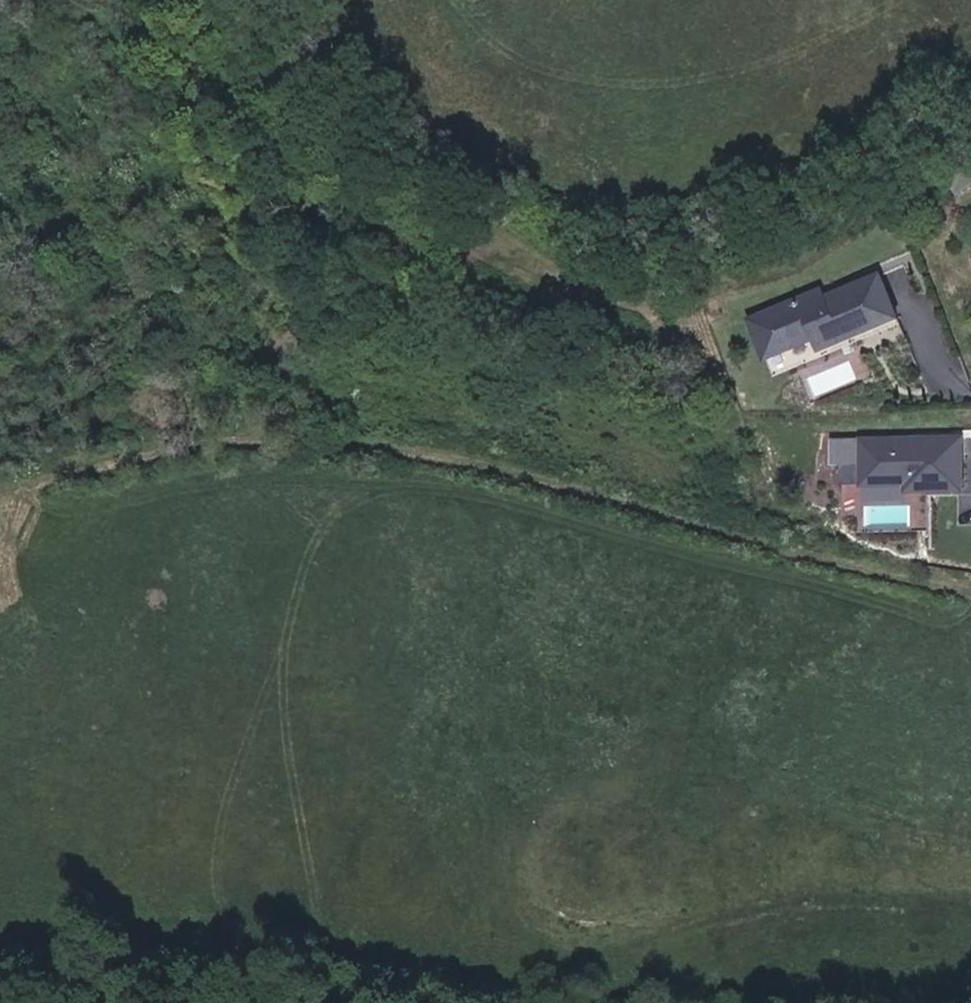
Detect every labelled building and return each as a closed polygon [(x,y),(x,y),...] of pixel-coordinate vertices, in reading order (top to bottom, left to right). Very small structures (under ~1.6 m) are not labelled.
[(805,297),(756,317),(772,356),(820,336),(825,347),(901,315),(884,273),(829,296),(808,305),(805,297)] [(826,288),(805,297),(808,305),(829,296),(826,288)] [(813,376),(819,393),(860,379),(854,362),(813,376)] [(960,484),(959,433),(830,437),(831,461),(860,460),(861,481),(921,479),(921,486),(960,484)]
